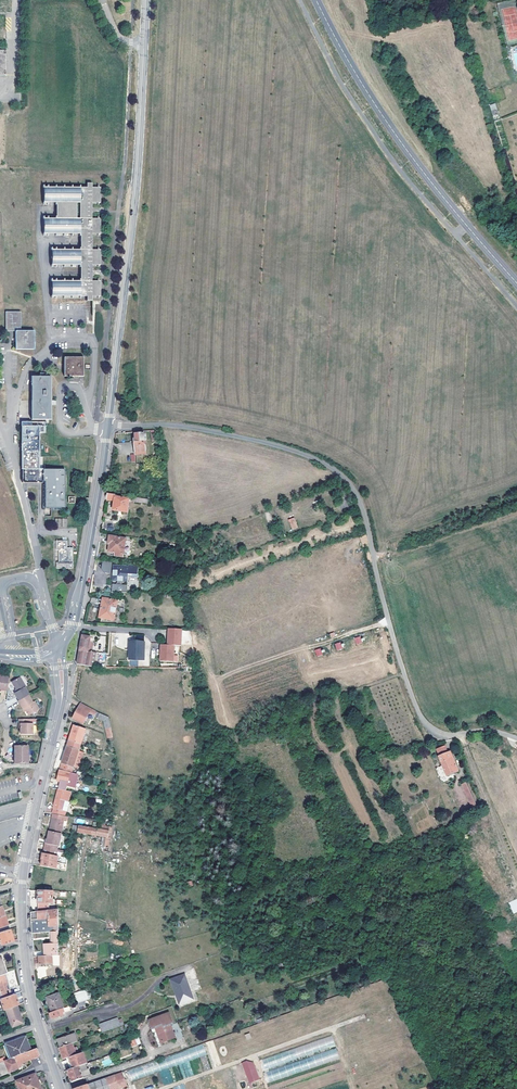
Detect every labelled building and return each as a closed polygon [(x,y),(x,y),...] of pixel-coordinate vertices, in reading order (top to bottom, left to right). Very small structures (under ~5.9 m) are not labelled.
[(495,103),(489,105),(493,116),(498,114),(495,103)] [(99,202),(98,187),(92,187),(92,183),(87,183),(87,187),(55,187),(55,203),(56,205),(56,216),(56,218),(56,234),(81,233),(81,249),(64,249),(64,265),(80,265),(80,281),(65,281),(65,297),(88,297),(88,301),(93,301),(93,297),(100,296),(99,281),(93,281),(93,275),(91,275),(91,271),(93,271),(93,265),(99,265),(99,249),(93,249),(93,244),(90,244),(90,240),(92,240),(92,234),(99,234),(99,218),(92,218),(92,212),(90,212),(90,208),(92,208),(92,203),(99,202)] [(55,203),(55,187),(43,187),(43,203),(55,203)] [(56,234),(56,218),(43,218),(44,234),(56,234)] [(64,265),(64,249),(52,249),(52,265),(64,265)] [(65,297),(65,281),(52,281),(52,297),(65,297)] [(15,331),(15,349),(33,349),(33,331),(20,331),(20,311),(5,311),(5,331),(15,331)] [(64,376),(82,376),(83,357),(64,357),(64,376)] [(31,376),(31,419),(50,419),(50,376),(31,376)] [(25,469),(25,482),(43,482),(43,508),(64,508),(63,469),(41,469),(38,469),(39,432),(45,432),(45,421),(22,421),(22,469),(25,469)] [(145,439),(145,433),(144,431),(135,431),(136,439),(134,439),(135,455),(146,453),(145,439)] [(128,512),(129,499),(117,496),(118,495),(107,493),(106,500),(115,501),(113,511),(128,512)] [(292,530),(298,527),(294,517),(288,520),(292,530)] [(66,519),(54,519),(54,527),(66,527),(66,519)] [(110,543),(109,551),(123,554),(126,538),(110,536),(108,543),(110,543)] [(59,563),(56,563),(56,568),(72,569),(73,548),(67,548),(67,540),(57,540),(57,550),(59,550),(59,563)] [(111,573),(112,562),(102,561),(101,572),(111,573)] [(114,565),(113,580),(118,580),(117,584),(115,587),(113,587),(112,592),(127,592),(128,585),(122,584),(122,581),(128,581),(129,574),(138,574),(139,565),(129,563),(129,566),(114,565)] [(103,598),(100,617),(114,620),(117,600),(103,598)] [(170,638),(169,638),(168,645),(164,645),(163,654),(162,654),(161,661),(174,662),(175,646),(182,646),(182,629),(171,629),(170,638)] [(90,637),(82,636),(80,651),(77,665),(78,665),(79,665),(81,665),(89,666),(94,667),(97,652),(92,651),(94,642),(90,642),(90,637)] [(146,644),(130,643),(129,660),(144,662),(146,644)] [(6,691),(9,678),(1,676),(1,675),(0,674),(0,690),(6,691)] [(19,702),(28,696),(30,696),(26,688),(21,678),(12,683),(18,692),(14,694),(19,702)] [(24,709),(26,711),(29,717),(39,711),(34,703),(33,704),(28,696),(19,702),(18,702),(23,710),(24,709)] [(89,712),(91,708),(80,703),(72,718),(83,723),(87,715),(88,716),(90,713),(89,712)] [(108,717),(91,708),(89,712),(90,713),(104,721),(108,738),(113,738),(108,717)] [(21,725),(21,729),(21,735),(33,735),(33,725),(37,725),(37,721),(20,721),(20,725),(21,725)] [(69,740),(81,744),(85,729),(74,725),(69,740)] [(81,744),(69,740),(59,769),(70,772),(72,772),(81,744)] [(16,758),(14,758),(15,763),(28,763),(27,745),(16,746),(16,758)] [(439,756),(447,775),(458,771),(450,752),(439,756)] [(68,783),(68,781),(70,772),(59,769),(57,781),(66,783),(68,783)] [(457,773),(475,812),(479,810),(461,771),(457,773)] [(64,800),(68,801),(71,791),(62,789),(58,789),(53,807),(54,807),(52,813),(65,815),(65,811),(62,810),(64,800)] [(273,805),(275,812),(282,810),(275,789),(269,791),(273,805)] [(275,812),(273,805),(266,807),(268,816),(275,814),(275,812)] [(65,815),(52,813),(49,831),(62,833),(65,815)] [(107,838),(107,837),(108,831),(79,825),(78,832),(106,837),(107,838)] [(62,833),(49,831),(48,839),(47,839),(45,848),(57,850),(57,849),(58,845),(59,845),(62,833)] [(44,854),(43,854),(42,860),(41,866),(56,869),(57,863),(56,862),(58,856),(56,856),(44,854)] [(49,909),(49,903),(53,903),(53,891),(42,890),(38,890),(38,908),(49,909)] [(516,912),(516,899),(508,902),(513,914),(516,912)] [(52,932),(58,931),(58,909),(31,912),(31,921),(32,927),(32,933),(52,932)] [(0,944),(12,940),(8,929),(0,932),(0,943),(0,944)] [(58,931),(52,932),(52,943),(43,944),(44,955),(58,954),(58,932),(58,931)] [(58,954),(44,955),(38,956),(39,965),(52,963),(52,966),(59,965),(58,954)] [(8,981),(5,972),(0,974),(0,999),(7,996),(3,985),(5,985),(4,982),(8,981)] [(170,980),(178,1004),(192,999),(183,975),(170,980)] [(168,979),(157,982),(160,993),(171,990),(168,979)] [(12,994),(8,981),(4,982),(5,985),(3,985),(7,996),(12,994)] [(74,992),(76,1002),(91,1000),(89,989),(74,992)] [(7,996),(0,999),(0,1003),(2,1010),(5,1009),(16,1005),(18,1004),(14,993),(12,994),(7,996)] [(48,997),(52,1012),(61,1009),(64,1008),(59,994),(48,997)] [(18,1014),(20,1014),(16,1005),(5,1009),(12,1026),(21,1022),(18,1014)] [(52,1012),(51,1012),(50,1013),(52,1019),(64,1015),(63,1013),(61,1009),(52,1012)] [(156,1028),(160,1039),(172,1035),(168,1024),(171,1023),(168,1014),(149,1021),(152,1030),(156,1028)] [(120,1026),(117,1018),(99,1024),(102,1032),(120,1026)] [(157,1040),(160,1039),(156,1028),(152,1030),(149,1021),(147,1022),(152,1035),(155,1033),(157,1040)] [(61,1047),(72,1043),(77,1041),(74,1034),(58,1040),(61,1047)] [(15,1057),(32,1050),(30,1045),(27,1046),(24,1038),(6,1045),(12,1058),(15,1057)] [(139,1038),(129,1040),(131,1046),(140,1044),(139,1038)] [(332,1038),(260,1058),(263,1068),(335,1048),(332,1038)] [(72,1043),(61,1047),(59,1048),(63,1059),(76,1055),(72,1043)] [(3,1046),(8,1060),(12,1058),(6,1045),(3,1046)] [(32,1050),(15,1057),(20,1068),(25,1062),(41,1056),(38,1050),(37,1048),(32,1050)] [(267,1082),(340,1060),(336,1049),(263,1072),(267,1082)] [(76,1055),(63,1059),(68,1070),(87,1063),(83,1052),(76,1055)] [(15,1057),(12,1058),(8,1060),(0,1063),(0,1069),(2,1075),(20,1068),(15,1057)] [(249,1083),(260,1079),(252,1059),(242,1063),(249,1083)] [(91,1075),(87,1063),(68,1070),(72,1082),(91,1075)] [(92,1088),(120,1088),(128,1086),(123,1072),(90,1083),(92,1088)] [(35,1074),(17,1082),(20,1088),(42,1088),(35,1074)]
